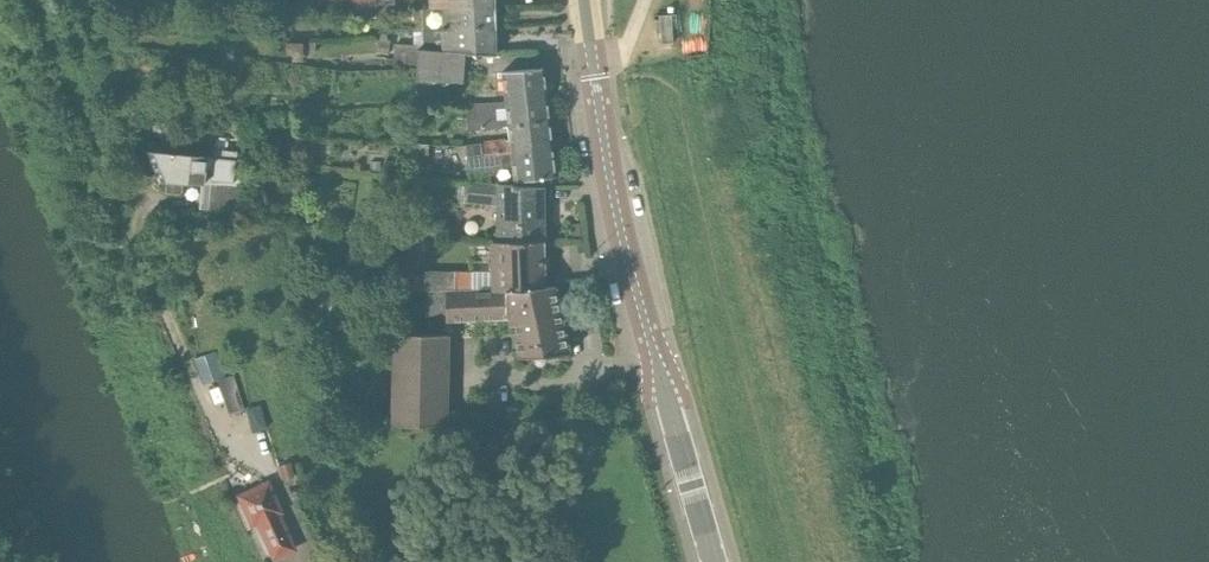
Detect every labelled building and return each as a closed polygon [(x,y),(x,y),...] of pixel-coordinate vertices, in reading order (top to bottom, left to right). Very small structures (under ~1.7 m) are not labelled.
[(375,0),(322,0),(322,8),(290,8),(290,20),(294,20),(337,20),(362,19),(375,19),(375,0)] [(375,19),(395,19),(394,0),(375,0),(375,19)] [(494,8),(494,0),(427,0),(428,10),(494,8)] [(412,32),(495,31),(494,8),(428,10),(412,11),(412,32)] [(362,19),(337,20),(337,30),(362,30),(362,19)] [(495,31),(412,32),(412,45),(393,44),(393,65),(412,68),(412,49),(417,49),(420,50),(423,49),(464,52),(496,54),(495,31)] [(386,33),(375,33),(376,53),(388,54),(389,40),(387,40),(386,33)] [(314,43),(286,43),(286,60),(286,62),(302,61),(302,53),(314,53),(314,43)] [(420,50),(417,49),(416,70),(415,72),(415,80),(462,83),(464,52),(423,49),(420,50)] [(508,126),(549,121),(543,68),(502,72),(505,102),(465,104),(468,129),(508,126)] [(250,134),(260,134),(260,118),(250,118),(250,134)] [(483,156),(552,148),(549,121),(508,126),(509,137),(482,140),(482,142),(483,156)] [(512,167),(514,181),(555,176),(552,148),(483,156),(482,142),(465,144),(467,161),(483,159),(485,170),(512,167)] [(211,183),(209,210),(239,212),(241,171),(207,166),(208,155),(149,150),(161,180),(167,180),(166,192),(182,194),(183,182),(206,184),(206,183),(211,183)] [(497,242),(545,238),(544,213),(544,186),(507,184),(469,181),(467,200),(496,205),(497,242)] [(492,287),(547,286),(545,238),(497,242),(491,241),(491,262),(483,262),(483,274),(491,273),(492,287)] [(410,289),(426,292),(472,287),(471,273),(424,272),(424,275),(410,275),(410,289)] [(513,320),(514,356),(568,353),(556,285),(547,286),(492,287),(472,287),(426,292),(427,319),(446,320),(446,322),(505,318),(505,320),(513,320)] [(390,424),(448,424),(450,332),(411,334),(411,321),(394,320),(394,334),(392,334),(391,372),(374,372),(373,407),(390,408),(390,424)] [(198,349),(205,374),(228,367),(221,343),(198,349)] [(226,415),(242,410),(229,373),(214,378),(219,396),(226,415)] [(275,557),(295,548),(278,512),(281,511),(268,483),(240,495),(253,523),(259,520),(275,557)]
